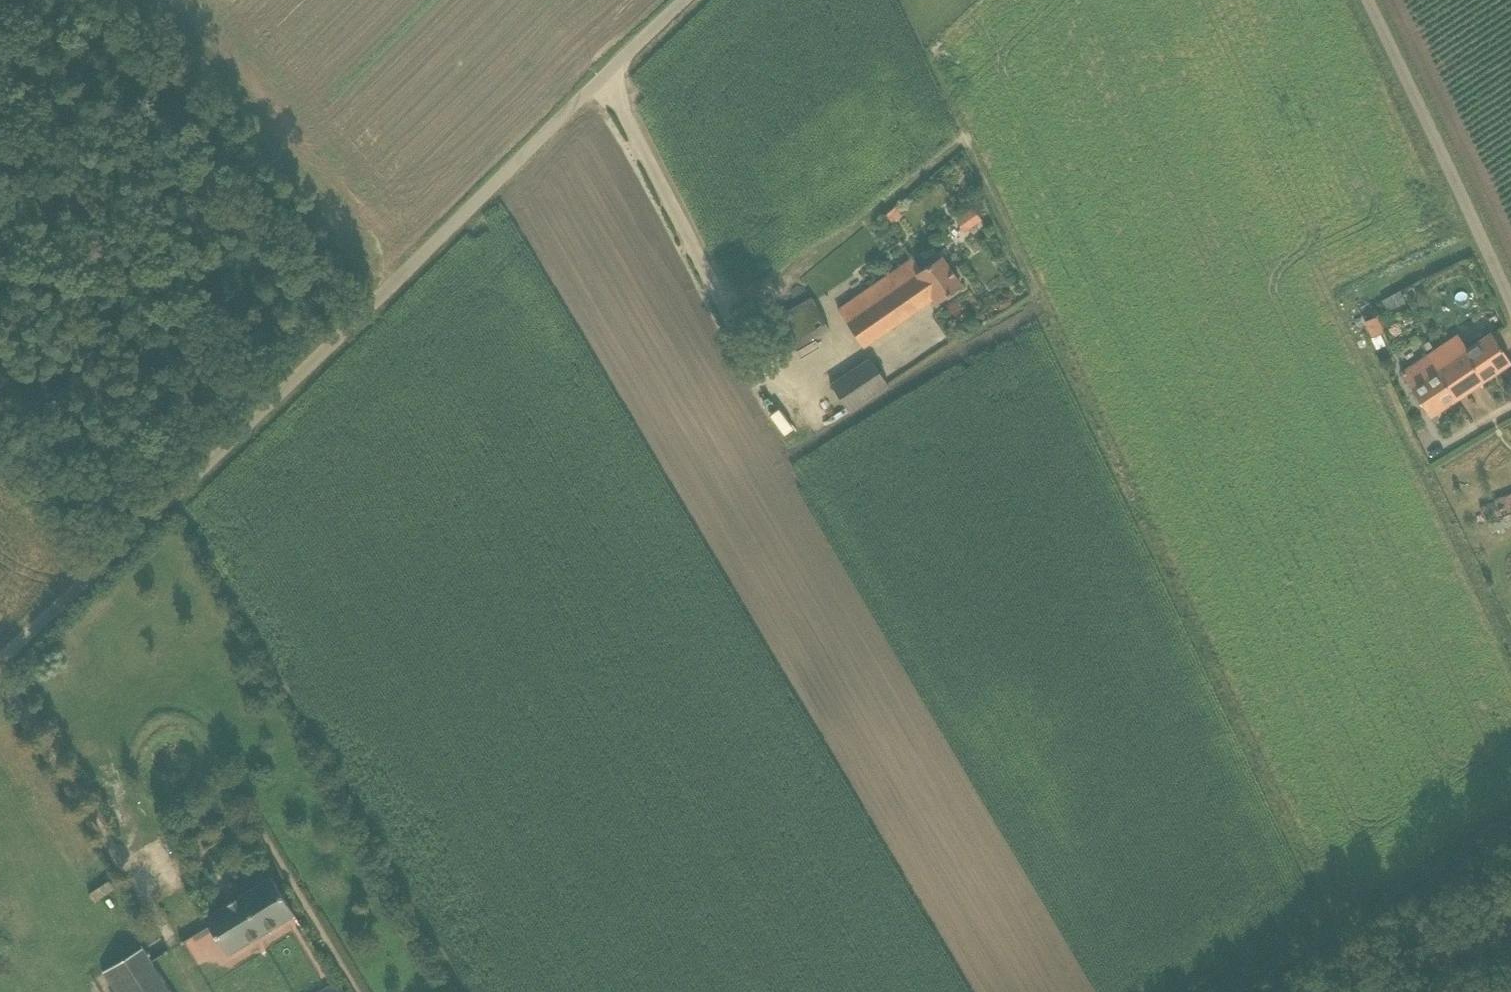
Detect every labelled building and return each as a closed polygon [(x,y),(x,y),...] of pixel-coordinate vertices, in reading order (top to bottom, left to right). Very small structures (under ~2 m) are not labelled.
[(973,207),(956,221),(965,231),(981,218),(973,207)] [(914,258),(896,271),(840,310),(865,347),(935,299),(937,303),(962,286),(942,257),(923,271),(914,258)] [(773,314),(790,348),(828,329),(812,295),(773,314)] [(1365,322),(1372,337),(1386,331),(1379,315),(1365,322)] [(1457,399),(1510,363),(1510,362),(1492,334),(1468,350),(1458,336),(1428,356),(1457,399)] [(1402,373),(1431,417),(1457,399),(1428,356),(1402,373)] [(889,385),(888,384),(871,359),(831,385),(849,412),(889,385)] [(1481,509),(1492,533),(1510,524),(1510,496),(1481,509)] [(206,918),(210,925),(229,956),(295,915),(272,877),(206,918)] [(116,991),(169,991),(143,949),(104,973),(116,991)] [(337,983),(323,991),(343,991),(337,983)]
